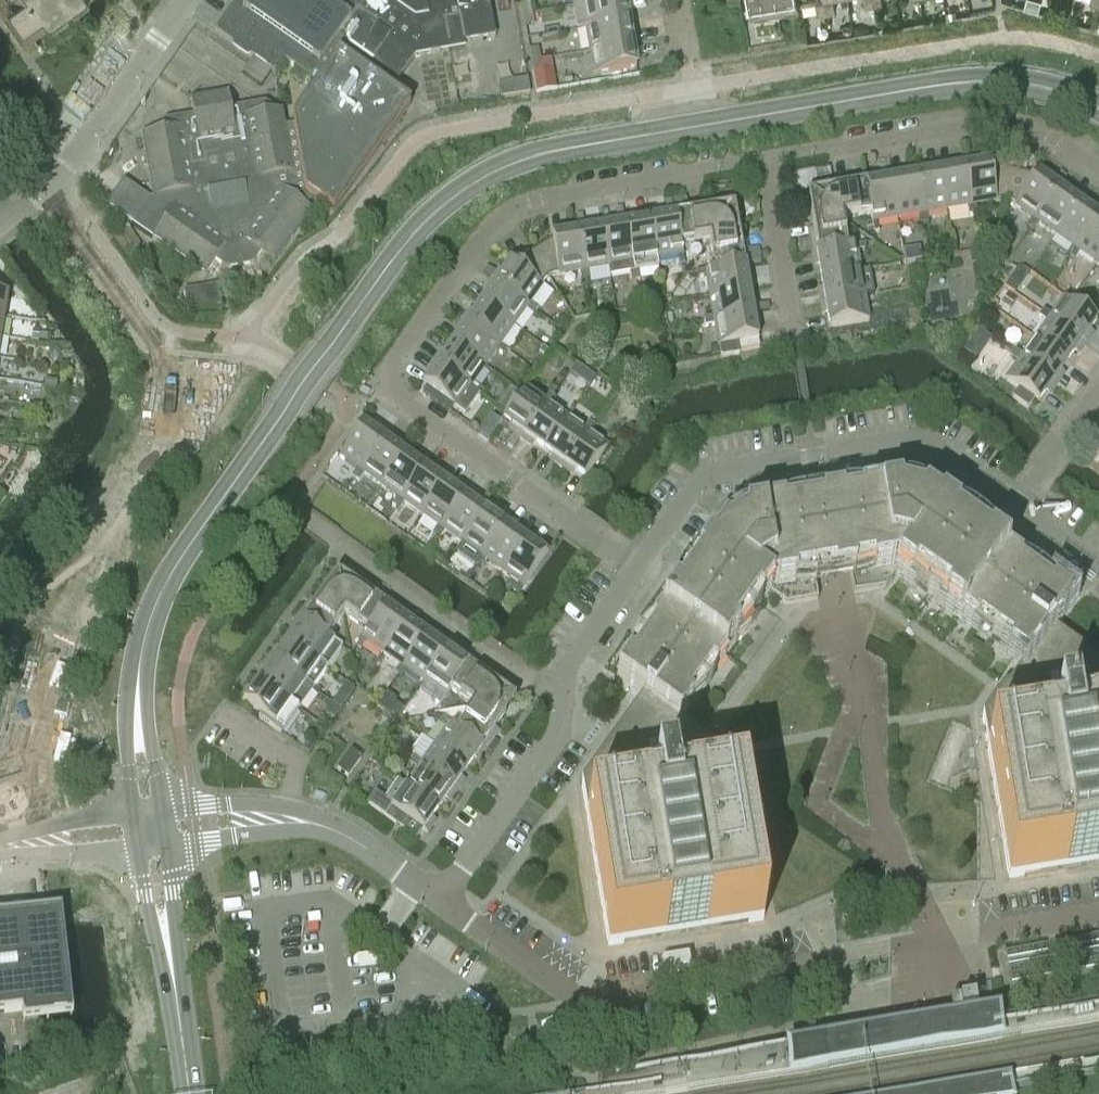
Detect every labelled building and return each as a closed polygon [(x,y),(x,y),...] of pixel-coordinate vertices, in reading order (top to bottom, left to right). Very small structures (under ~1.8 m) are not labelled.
[(22,45),(28,50),(38,43),(28,28),(68,0),(0,0),(0,14),(22,45)] [(140,135),(141,137),(142,137),(147,167),(146,167),(146,168),(147,168),(152,197),(151,197),(152,199),(156,198),(160,217),(159,217),(165,221),(152,239),(204,276),(214,263),(225,270),(252,265),(260,255),(274,264),(311,211),(306,208),(312,200),(333,214),(410,105),(389,91),(395,83),(396,84),(414,58),(439,53),(437,41),(446,39),(447,47),(494,38),(494,37),(493,37),(488,7),(489,7),(489,6),(488,6),(487,0),(236,0),(214,31),(253,58),(271,71),(275,74),(284,61),(309,78),(313,73),(321,78),(292,119),(293,125),(283,127),(281,113),(282,112),(282,111),(272,112),(271,109),(272,108),(264,103),(244,107),(244,108),(231,111),(228,93),(226,93),(226,94),(192,100),(191,99),(190,99),(192,116),(164,121),(158,128),(159,128),(160,132),(140,135)] [(586,28),(627,21),(624,0),(613,0),(582,5),(586,28)] [(788,0),(751,0),(753,6),(769,3),(771,15),(779,15),(787,12),(785,1),(788,0)] [(800,3),(816,0),(818,13),(827,13),(825,0),(800,0),(800,3)] [(827,13),(835,10),(833,0),(825,0),(827,13)] [(521,4),(523,15),(532,14),(530,3),(521,4)] [(533,24),(532,14),(523,15),(524,26),(533,24)] [(586,28),(590,51),(631,44),(627,21),(586,28)] [(635,68),(631,44),(590,51),(594,75),(635,68)] [(529,50),(530,61),(539,60),(537,49),(529,50)] [(253,58),(242,74),(260,87),(271,71),(253,58)] [(550,58),(539,60),(541,70),(552,69),(550,58)] [(541,70),(539,60),(530,61),(532,72),(541,70)] [(500,98),(529,93),(527,79),(497,84),(500,98)] [(996,201),(1006,200),(1012,171),(990,166),(989,163),(972,166),(971,161),(963,162),(970,207),(996,202),(996,201)] [(946,211),(970,207),(963,162),(954,164),(955,168),(939,171),(946,211)] [(922,215),(946,211),(939,171),(923,174),(923,169),(914,171),(922,215)] [(897,219),(922,215),(914,171),(906,172),(907,177),(890,179),(897,219)] [(1014,206),(1035,221),(1061,184),(1054,180),(1051,183),(1037,173),(1035,176),(1012,171),(1006,200),(1014,206)] [(815,172),(785,177),(785,179),(805,192),(816,180),(815,172)] [(1060,172),(1054,180),(1061,184),(1067,177),(1060,172)] [(872,224),(897,219),(890,179),(874,182),(874,177),(865,179),(871,214),(870,214),(872,224)] [(824,192),(817,201),(842,219),(870,214),(871,214),(865,179),(851,181),(852,187),(824,192)] [(1035,221),(1055,236),(1078,203),(1065,193),(1068,189),(1061,184),(1035,221)] [(147,200),(130,224),(152,239),(165,221),(159,217),(160,217),(156,198),(152,199),(147,200)] [(707,242),(708,242),(726,217),(716,210),(689,214),(688,209),(686,198),(673,200),(674,211),(673,211),(679,246),(681,246),(707,242)] [(650,220),(656,260),(682,255),(681,246),(679,246),(673,211),(671,200),(664,201),(666,212),(665,212),(666,217),(650,220)] [(811,253),(811,254),(847,248),(847,247),(845,232),(844,230),(843,230),(842,220),(842,219),(817,201),(810,211),(814,239),(809,240),(798,242),(800,255),(811,253)] [(1075,250),(1098,217),(1098,211),(1095,208),(1092,212),(1078,203),(1055,236),(1075,250)] [(601,228),(608,268),(609,276),(633,272),(625,219),(624,219),(622,209),(615,210),(617,221),(616,221),(617,225),(601,228)] [(583,272),(608,268),(601,228),(585,231),(584,226),(582,215),(575,217),(577,227),(576,227),(583,272)] [(737,224),(726,217),(708,242),(709,243),(714,270),(714,271),(749,265),(749,264),(760,262),(758,249),(746,251),(746,250),(741,251),(737,224)] [(1095,264),(1098,259),(1098,217),(1075,250),(1095,264)] [(658,268),(656,260),(650,220),(634,223),(633,218),(625,219),(633,272),(658,268)] [(552,240),(532,252),(547,277),(557,275),(558,276),(583,272),(576,227),(567,229),(568,234),(551,236),(552,240)] [(134,229),(130,235),(144,245),(148,239),(134,229)] [(856,246),(847,247),(847,248),(811,254),(812,263),(817,262),(820,278),(860,271),(856,246)] [(541,285),(547,277),(532,252),(512,265),(509,262),(499,277),(495,274),(486,268),(482,273),(491,280),(490,281),(527,307),(542,286),(541,285)] [(750,273),(749,265),(714,271),(714,270),(704,271),(709,297),(749,290),(746,274),(750,273)] [(1017,269),(1012,275),(1016,278),(1022,282),(1029,273),(1023,268),(1017,269)] [(864,296),(860,271),(820,278),(823,294),(818,295),(819,303),(864,296)] [(489,290),(480,304),(513,327),(527,307),(490,281),(486,287),(489,290)] [(218,286),(188,293),(194,316),(223,310),(224,309),(221,299),(218,286)] [(709,297),(713,321),(757,314),(757,312),(768,311),(767,304),(756,306),(756,305),(751,306),(749,290),(709,297)] [(1004,290),(998,299),(1001,300),(1006,304),(1013,296),(1007,292),(1004,290)] [(864,296),(819,303),(821,311),(826,311),(828,328),(868,321),(864,296)] [(1048,318),(1085,345),(1090,338),(1086,335),(1096,321),(1063,297),(1048,318)] [(499,347),(513,327),(480,304),(470,317),(467,314),(462,321),(499,347)] [(759,322),(757,314),(713,321),(717,347),(718,346),(737,343),(757,340),(754,323),(759,322)] [(1048,318),(1034,339),(1067,362),(1076,349),(1080,351),(1085,345),(1048,318)] [(461,331),(451,344),(484,367),(499,347),(462,321),(457,328),(461,331)] [(33,330),(31,341),(38,342),(40,331),(33,330)] [(1019,359),(1056,385),(1061,378),(1057,375),(1067,362),(1034,339),(1019,359)] [(739,354),(737,343),(718,346),(719,355),(720,357),(739,354)] [(470,387),(484,367),(451,344),(442,357),(438,354),(433,361),(470,387)] [(717,347),(710,348),(711,356),(719,355),(718,346),(717,347)] [(543,347),(539,352),(545,357),(549,352),(543,347)] [(1051,392),(1056,385),(1019,359),(1004,380),(1038,403),(1048,389),(1051,392)] [(470,387),(433,361),(428,368),(432,371),(422,385),(426,388),(453,407),(455,408),(470,387)] [(585,370),(576,364),(569,373),(579,379),(585,370)] [(46,379),(44,387),(56,389),(57,381),(46,379)] [(426,388),(422,393),(449,413),(453,407),(426,388)] [(520,440),(546,403),(525,388),(502,421),(516,431),(513,435),(507,444),(512,448),(519,439),(520,440)] [(543,450),(566,417),(546,403),(520,440),(527,445),(530,441),(543,450)] [(560,468),(587,431),(566,417),(543,450),(556,460),(553,464),(560,468)] [(339,457),(360,472),(386,435),(379,430),(376,434),(362,424),(339,457)] [(587,431),(560,468),(567,473),(570,469),(584,479),(608,447),(587,431)] [(393,440),(386,435),(360,472),(380,486),(403,453),(390,444),(393,440)] [(417,463),(403,453),(380,486),(400,501),(426,464),(420,459),(417,463)] [(420,515),(444,482),(431,473),(433,469),(426,464),(400,501),(420,515)] [(457,492),(444,482),(420,515),(440,529),(467,492),(460,488),(457,492)] [(461,544),(484,511),(471,501),(474,497),(467,492),(440,529),(461,544)] [(1024,663),(1049,627),(1069,600),(1052,588),(1050,591),(1018,568),(1020,565),(988,543),(986,546),(954,523),(956,520),(939,508),(937,511),(922,500),(920,505),(899,500),(898,495),(879,498),(879,494),(861,497),(860,496),(852,495),(844,495),(837,496),(838,501),(821,504),(802,507),(801,502),(794,504),(786,506),(779,509),(779,511),(761,514),(762,517),(743,521),(744,526),(726,537),(722,534),(711,549),(708,547),(696,564),(699,566),(676,598),(673,596),(651,627),(654,630),(631,662),(628,659),(616,676),(643,695),(679,721),(679,720),(691,704),(687,702),(710,670),(713,672),(736,640),(733,638),(756,606),(759,608),(769,593),(785,604),(817,599),(815,583),(834,580),(851,577),(853,593),(885,588),(896,572),(911,583),(914,580),(946,602),(944,606),(975,628),(977,625),(1009,648),(1007,651),(1023,662),(1024,663)] [(498,520),(484,511),(461,544),(481,558),(507,521),(500,516),(498,520)] [(501,572),(524,539),(511,530),(514,526),(507,521),(481,558),(501,572)] [(538,549),(524,539),(501,572),(522,587),(548,551),(541,545),(538,549)] [(350,582),(338,584),(343,614),(367,631),(368,632),(388,603),(376,594),(373,599),(350,582)] [(305,606),(297,618),(326,639),(326,638),(343,614),(338,584),(326,586),(310,609),(305,606)] [(361,639),(382,654),(406,621),(393,611),(395,607),(388,603),(368,632),(367,631),(361,639)] [(296,628),(286,641),(326,669),(341,648),(326,638),(326,639),(297,618),(292,625),(296,628)] [(419,630),(406,621),(382,654),(402,668),(429,631),(422,626),(419,630)] [(1023,662),(1007,685),(1002,686),(981,715),(1008,878),(1098,863),(1098,662),(1049,627),(1024,663),(1023,662)] [(436,636),(429,631),(402,668),(423,682),(446,650),(433,640),(436,636)] [(273,651),(268,658),(312,690),(326,669),(286,641),(277,654),(273,651)] [(459,659),(446,650),(423,682),(444,698),(449,690),(448,689),(469,660),(462,655),(459,659)] [(298,710),(312,690),(268,658),(263,665),(267,668),(258,681),(298,710)] [(481,669),(469,660),(448,689),(449,690),(473,706),(503,701),(501,690),(478,673),(481,669)] [(280,734),(298,710),(258,681),(248,695),(244,692),(239,700),(260,715),(258,717),(280,734)] [(346,683),(341,690),(350,697),(350,696),(354,691),(353,688),(346,683)] [(679,720),(679,721),(643,695),(581,782),(608,945),(763,920),(736,756),(707,736),(702,737),(679,720)] [(473,706),(456,730),(456,731),(485,752),(493,740),(488,736),(505,713),(503,701),(473,706)] [(331,703),(325,712),(334,719),(340,710),(331,703)] [(395,703),(389,711),(397,716),(403,709),(395,703)] [(448,724),(433,746),(466,769),(476,756),(480,759),(485,752),(456,731),(456,730),(448,724)] [(307,742),(302,749),(309,754),(310,753),(314,747),(307,742)] [(433,746),(419,766),(456,792),(461,785),(457,782),(466,769),(433,746)] [(337,769),(347,777),(361,758),(350,750),(337,769)] [(419,766),(405,786),(438,809),(447,796),(451,799),(456,792),(419,766)] [(431,819),(438,809),(405,786),(397,780),(384,799),(375,792),(366,804),(384,817),(390,808),(406,819),(423,830),(426,833),(432,825),(431,825),(431,819)] [(400,828),(406,819),(390,808),(384,817),(400,828)] [(416,839),(423,830),(406,819),(400,828),(416,839)] [(21,1011),(22,1022),(72,1016),(61,909),(0,916),(0,1014),(21,1011)] [(1001,1040),(997,1013),(960,1019),(964,1040),(961,1043),(962,1047),(1001,1040)] [(823,1042),(828,1069),(935,1051),(935,1049),(931,1046),(926,1047),(923,1027),(884,1034),(884,1033),(859,1037),(859,1036),(823,1042)] [(972,1093),(1010,1093),(1006,1071),(967,1078),(967,1081),(971,1084),(972,1093)] [(940,1083),(874,1093),(934,1093),(934,1091),(938,1090),(941,1086),(940,1083)]
